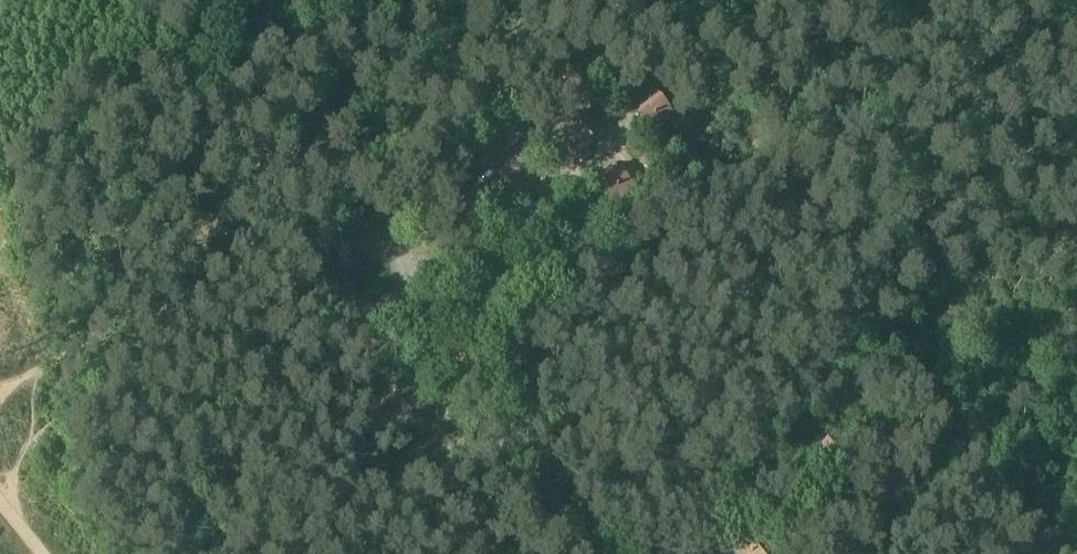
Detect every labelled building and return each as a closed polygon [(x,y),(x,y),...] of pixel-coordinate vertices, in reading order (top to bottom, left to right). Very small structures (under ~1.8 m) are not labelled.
[(652,89),(631,108),(657,138),(666,131),(661,124),(672,113),(652,89)] [(561,104),(554,110),(560,118),(567,112),(561,104)] [(605,132),(587,110),(563,130),(573,142),(567,147),(575,157),(605,132)] [(614,164),(592,182),(612,206),(625,196),(630,202),(639,194),(614,164)] [(761,531),(737,551),(740,553),(777,553),(779,552),(761,531)]
